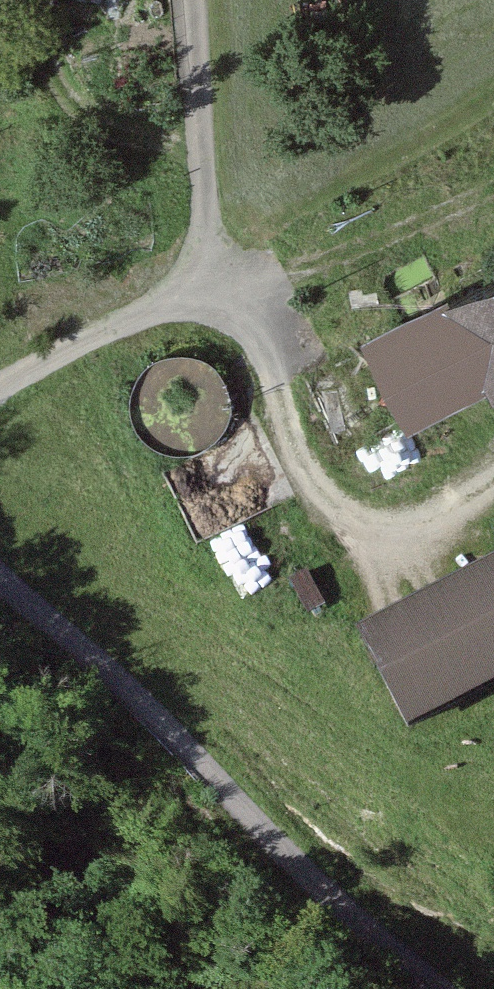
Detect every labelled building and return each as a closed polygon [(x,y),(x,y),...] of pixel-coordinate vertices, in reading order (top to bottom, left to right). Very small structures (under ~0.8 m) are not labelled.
[(305,379),(338,474),(359,508),(431,467),(416,434),(493,398),(493,281),(305,379)] [(358,645),(407,738),(493,693),(493,574),(358,645)]
